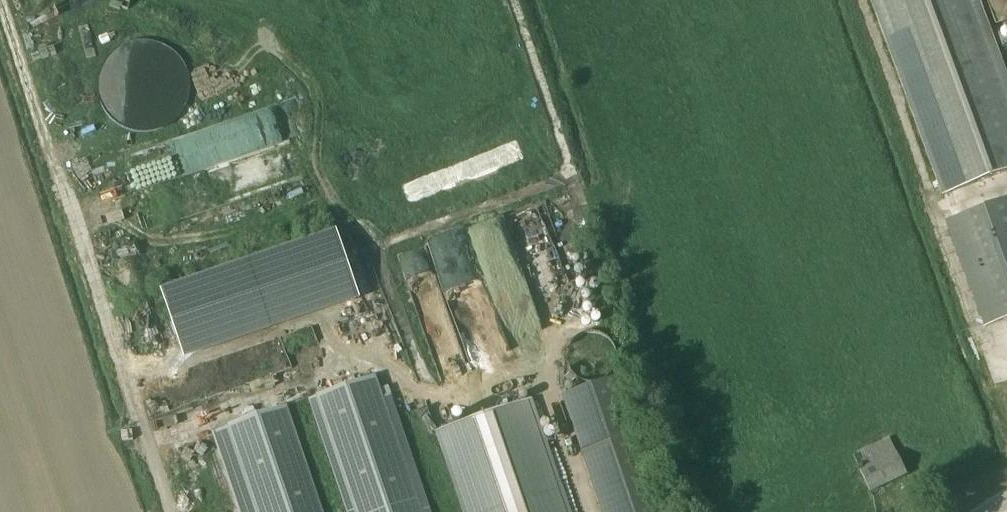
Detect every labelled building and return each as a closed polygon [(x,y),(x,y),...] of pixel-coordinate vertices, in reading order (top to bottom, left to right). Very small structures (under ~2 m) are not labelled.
[(942,196),(1006,173),(1006,74),(980,0),(869,0),(942,196)] [(134,110),(130,124),(172,137),(190,78),(179,74),(184,56),(121,36),(106,85),(123,90),(118,105),(134,110)] [(161,290),(185,359),(360,300),(336,230),(316,172),(142,231),(161,290)] [(946,221),(985,328),(1006,320),(1006,199),(946,221)] [(506,215),(397,253),(424,332),(455,321),(440,278),(482,263),(514,357),(550,344),(506,215)] [(375,377),(317,397),(356,511),(422,511),(375,377)] [(622,379),(564,398),(603,511),(667,511),(622,379)] [(533,400),(436,433),(463,511),(571,511),(533,400)] [(287,407),(212,433),(239,511),(322,511),(287,407)] [(908,475),(897,453),(896,453),(889,440),(853,457),(860,470),(871,493),(908,475)]
